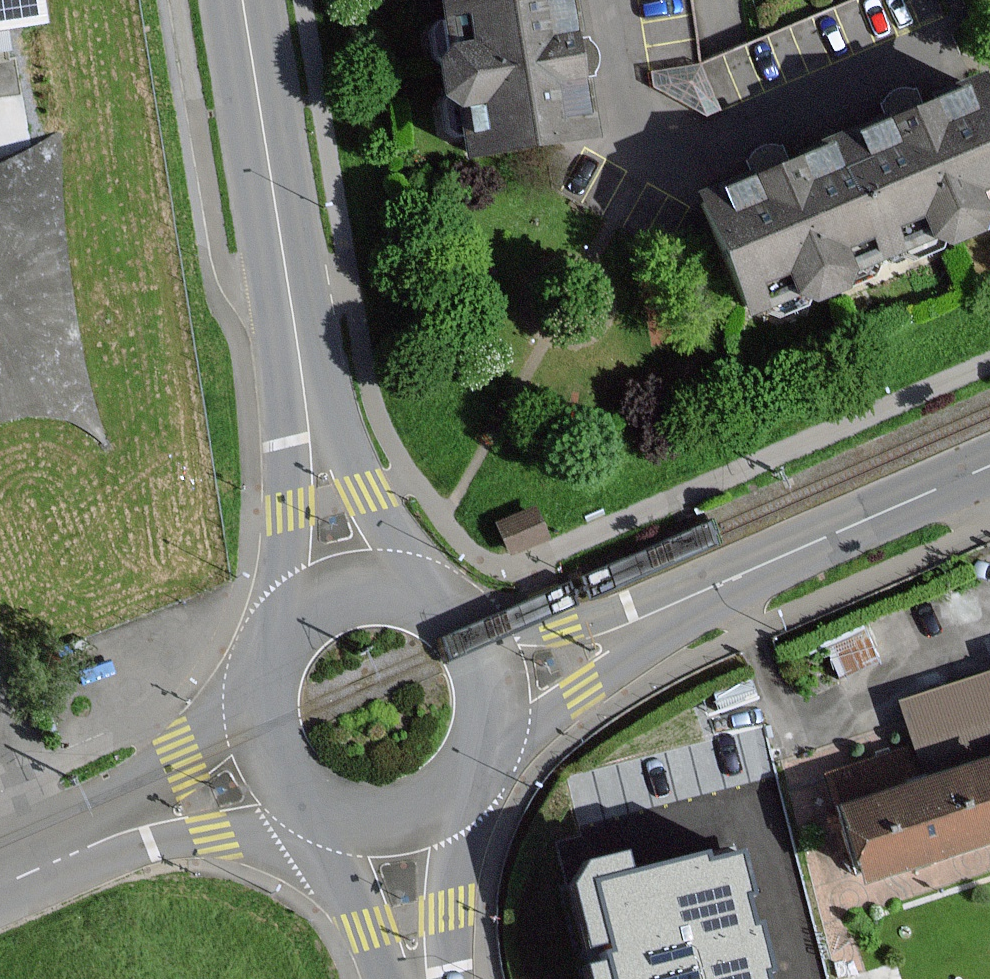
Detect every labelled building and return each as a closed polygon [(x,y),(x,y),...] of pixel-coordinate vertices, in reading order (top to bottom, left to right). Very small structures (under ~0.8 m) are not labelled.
[(38,18),(35,0),(0,0),(0,25),(38,18)] [(462,145),(592,123),(580,54),(571,0),(438,0),(462,145)] [(708,194),(755,306),(989,208),(989,99),(982,80),(905,112),(762,171),(708,194)] [(41,416),(76,425),(103,436),(79,356),(61,251),(54,172),(55,134),(21,154),(0,162),(0,426),(41,416)] [(546,537),(534,511),(502,525),(513,551),(546,537)] [(859,882),(989,840),(989,674),(898,703),(912,747),(824,775),(859,882)] [(565,889),(581,952),(598,948),(602,966),(583,970),(585,978),(763,978),(731,850),(627,876),(623,858),(561,873),(565,889)]
